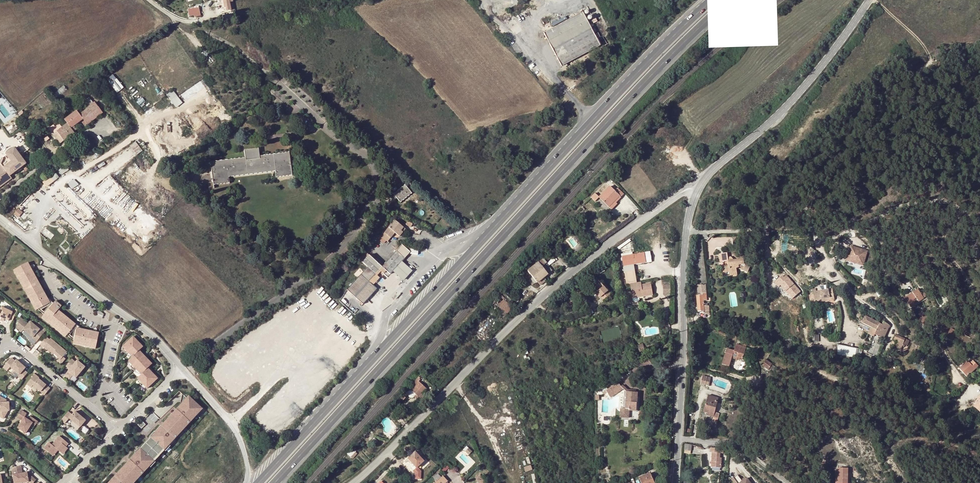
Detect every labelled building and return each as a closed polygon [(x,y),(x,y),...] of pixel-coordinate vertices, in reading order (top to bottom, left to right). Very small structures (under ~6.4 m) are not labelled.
[(224,9),(225,14),(234,12),(232,0),(222,0),(224,9)] [(198,8),(187,10),(189,17),(194,16),(194,18),(200,17),(198,8)] [(561,66),(562,66),(566,64),(600,46),(582,13),(543,33),(561,66)] [(943,58),(944,51),(936,50),(935,57),(943,58)] [(117,92),(124,87),(114,74),(107,79),(117,92)] [(56,92),(59,97),(68,90),(65,85),(56,92)] [(176,94),(173,90),(166,95),(169,99),(176,108),(183,103),(176,94)] [(165,96),(162,91),(157,95),(160,99),(165,96)] [(85,110),(93,104),(89,100),(81,106),(85,110)] [(94,103),(93,104),(85,110),(79,115),(83,120),(84,121),(86,124),(86,125),(102,113),(94,103)] [(83,120),(79,115),(76,111),(64,120),(67,124),(62,127),(59,123),(55,127),(53,124),(46,130),(50,134),(53,131),(55,133),(52,135),(59,145),(68,138),(71,141),(77,137),(73,132),(76,130),(73,127),(83,120)] [(43,146),(38,139),(30,146),(35,152),(43,146)] [(142,151),(136,141),(130,146),(137,155),(142,151)] [(11,162),(9,163),(5,156),(0,160),(0,163),(1,165),(0,166),(0,187),(12,178),(10,176),(26,164),(18,152),(14,147),(5,154),(9,159),(11,162)] [(245,158),(210,162),(212,182),(208,183),(209,191),(214,190),(213,185),(229,183),(228,177),(275,171),(276,178),(291,176),(289,153),(259,156),(258,149),(244,150),(245,158)] [(212,179),(210,174),(202,177),(204,182),(212,179)] [(53,181),(50,177),(43,182),(46,187),(53,181)] [(79,184),(74,179),(67,184),(72,189),(79,184)] [(411,194),(404,185),(393,194),(400,202),(411,194)] [(619,196),(621,198),(624,195),(617,188),(614,191),(609,187),(599,197),(598,198),(608,207),(619,196)] [(599,197),(595,193),(591,198),(595,201),(598,198),(599,197)] [(615,203),(621,198),(619,196),(608,207),(611,210),(617,205),(615,203)] [(18,208),(14,214),(18,217),(23,212),(18,208)] [(382,236),(381,237),(386,241),(387,242),(394,233),(397,235),(403,228),(394,221),(382,236)] [(377,234),(376,234),(374,236),(384,244),(386,241),(381,237),(378,235),(377,234)] [(401,245),(400,247),(396,251),(395,252),(381,267),(386,271),(389,275),(392,272),(401,262),(409,253),(401,245)] [(851,246),(846,261),(862,266),(867,251),(851,246)] [(567,252),(563,248),(557,253),(561,257),(567,252)] [(379,270),(381,267),(364,252),(358,259),(367,268),(347,290),(363,305),(376,290),(372,286),(368,282),(375,274),(379,270)] [(634,265),(652,262),(650,252),(622,256),(627,285),(631,284),(637,283),(634,265)] [(727,253),(719,254),(720,262),(728,261),(729,265),(724,266),(725,273),(730,272),(730,273),(737,272),(736,269),(739,268),(739,269),(748,273),(752,263),(747,261),(746,263),(744,263),(743,257),(737,258),(737,259),(734,260),(731,257),(728,257),(727,253)] [(917,262),(919,267),(929,263),(927,258),(917,262)] [(541,260),(523,274),(525,276),(529,274),(532,278),(530,280),(534,284),(535,284),(537,282),(539,286),(545,281),(543,278),(551,271),(545,264),(546,263),(543,260),(541,261),(541,260)] [(49,301),(47,298),(31,269),(30,266),(28,262),(26,263),(48,304),(48,306),(51,304),(49,301)] [(412,272),(401,262),(392,272),(403,281),(412,272)] [(26,263),(16,269),(38,309),(48,304),(29,270),(28,267),(26,263)] [(16,269),(13,270),(36,311),(38,309),(16,269)] [(793,277),(786,272),(784,276),(782,275),(780,277),(783,279),(780,285),(778,288),(785,292),(791,282),(796,286),(798,283),(793,277)] [(904,272),(898,276),(902,281),(908,277),(904,272)] [(377,276),(375,274),(368,282),(372,286),(379,278),(377,276)] [(594,286),(592,287),(597,293),(604,301),(611,294),(608,292),(602,285),(597,278),(594,281),(596,284),(594,286)] [(518,283),(515,280),(504,292),(507,294),(518,283)] [(631,284),(633,299),(633,301),(636,303),(639,302),(640,300),(640,297),(653,295),(651,284),(642,285),(641,282),(640,283),(637,283),(631,284)] [(796,290),(797,289),(798,287),(796,286),(791,282),(785,292),(793,296),(796,290)] [(604,283),(602,285),(608,292),(610,290),(604,283)] [(670,294),(670,284),(662,284),(663,294),(670,294)] [(697,285),(698,295),(696,295),(697,305),(698,312),(703,312),(704,313),(710,312),(709,306),(707,306),(706,306),(706,304),(704,304),(704,300),(707,299),(706,284),(697,285)] [(818,291),(813,292),(815,300),(823,299),(830,297),(830,300),(835,299),(833,288),(820,291),(820,292),(819,292),(818,291)] [(911,307),(924,298),(921,294),(917,289),(904,299),(911,307)] [(511,308),(505,302),(499,308),(506,314),(511,308)] [(48,306),(48,307),(44,311),(41,309),(38,309),(45,315),(50,309),(52,311),(55,309),(54,308),(51,304),(48,306)] [(15,314),(1,307),(0,309),(0,317),(8,321),(9,319),(12,321),(15,314)] [(45,315),(44,316),(67,335),(72,329),(74,326),(52,311),(50,309),(45,315)] [(76,324),(55,309),(52,311),(74,326),(76,324)] [(921,318),(919,319),(922,323),(924,326),(930,321),(925,315),(921,318)] [(67,335),(44,316),(42,318),(65,337),(67,335)] [(16,328),(21,332),(23,330),(32,337),(32,338),(36,342),(44,333),(35,326),(30,322),(28,324),(21,317),(16,328)] [(866,317),(863,322),(871,327),(868,333),(874,336),(875,334),(883,338),(888,328),(889,325),(883,323),(882,325),(866,317)] [(39,321),(35,326),(44,333),(47,329),(39,321)] [(72,339),(74,340),(76,330),(93,333),(96,334),(99,335),(99,333),(96,332),(97,329),(97,328),(96,328),(96,327),(95,327),(94,328),(93,331),(81,329),(76,324),(74,326),(74,330),(72,337),(72,339)] [(950,339),(954,331),(949,329),(945,337),(950,339)] [(96,346),(99,335),(96,334),(93,333),(76,330),(74,340),(73,341),(96,346)] [(149,386),(160,377),(150,366),(153,363),(148,358),(149,357),(146,354),(145,355),(140,350),(145,345),(136,335),(125,345),(135,355),(131,359),(144,372),(139,376),(149,386)] [(896,342),(895,343),(902,346),(904,347),(904,345),(906,339),(895,335),(893,340),(896,342)] [(61,360),(63,357),(67,353),(51,339),(50,340),(47,337),(40,345),(52,355),(53,354),(58,358),(61,360)] [(727,349),(722,365),(729,367),(732,359),(733,356),(740,358),(740,359),(742,359),(747,345),(742,344),(742,346),(736,344),(734,351),(727,349)] [(857,358),(858,349),(836,344),(837,354),(857,358)] [(762,365),(768,370),(769,369),(772,365),(772,364),(766,360),(762,365)] [(25,370),(26,369),(16,361),(11,367),(20,376),(19,378),(23,381),(29,374),(25,370)] [(75,365),(72,361),(66,368),(70,372),(65,377),(69,381),(72,377),(75,380),(79,377),(80,376),(82,375),(82,373),(85,369),(77,363),(75,365)] [(970,364),(967,361),(959,369),(967,377),(978,367),(973,361),(970,364)] [(31,388),(33,386),(45,396),(51,389),(38,378),(39,378),(35,374),(26,384),(31,388)] [(418,378),(416,380),(408,389),(416,396),(420,392),(421,393),(426,389),(418,382),(420,380),(418,378)] [(622,387),(619,383),(607,391),(612,398),(624,390),(622,387)] [(416,396),(408,389),(404,393),(407,396),(407,395),(409,397),(410,397),(411,398),(413,398),(414,397),(417,399),(418,397),(416,396)] [(69,403),(55,391),(48,398),(63,410),(69,403)] [(629,418),(630,412),(630,408),(637,408),(637,397),(638,393),(637,393),(627,392),(626,409),(622,408),(621,417),(625,417),(629,418)] [(407,396),(404,393),(399,399),(402,401),(407,396)] [(704,412),(708,413),(710,414),(709,416),(714,417),(715,412),(719,398),(708,395),(707,400),(704,412)] [(3,419),(8,411),(9,411),(9,402),(6,403),(6,400),(0,397),(0,417),(3,419)] [(201,408),(189,397),(188,399),(200,410),(201,408)] [(147,465),(146,463),(151,458),(152,460),(163,449),(161,448),(166,442),(168,444),(200,410),(188,399),(156,433),(157,434),(137,456),(136,454),(108,482),(131,482),(147,465)] [(400,404),(397,402),(391,407),(394,410),(400,404)] [(27,413),(21,410),(16,418),(22,421),(18,428),(25,433),(32,423),(35,425),(38,421),(30,416),(28,420),(24,418),(27,413)] [(66,416),(70,419),(81,428),(86,421),(76,413),(73,415),(69,412),(66,416)] [(70,419),(66,416),(61,421),(65,425),(70,419)] [(156,433),(154,431),(134,452),(136,454),(137,456),(157,434),(156,433)] [(52,445),(49,443),(44,449),(52,455),(56,449),(58,450),(61,453),(66,447),(68,444),(64,440),(59,436),(56,440),(52,445)] [(168,444),(166,442),(161,448),(163,449),(164,451),(169,446),(168,444)] [(414,451),(407,459),(410,463),(407,466),(415,473),(414,479),(420,479),(421,471),(417,467),(423,461),(422,459),(423,458),(421,455),(419,457),(414,451)] [(711,453),(711,462),(721,462),(721,458),(720,458),(720,453),(711,453)] [(152,460),(151,458),(146,463),(147,465),(149,467),(154,462),(152,460)] [(12,470),(13,475),(23,474),(21,465),(16,466),(12,470)] [(838,474),(838,482),(848,482),(848,468),(838,468),(838,474)] [(31,475),(28,473),(23,474),(13,475),(14,482),(21,482),(29,482),(28,478),(31,475)] [(639,478),(641,482),(655,482),(651,473),(639,478)] [(746,478),(742,481),(737,475),(731,479),(733,482),(750,482),(746,478)]
